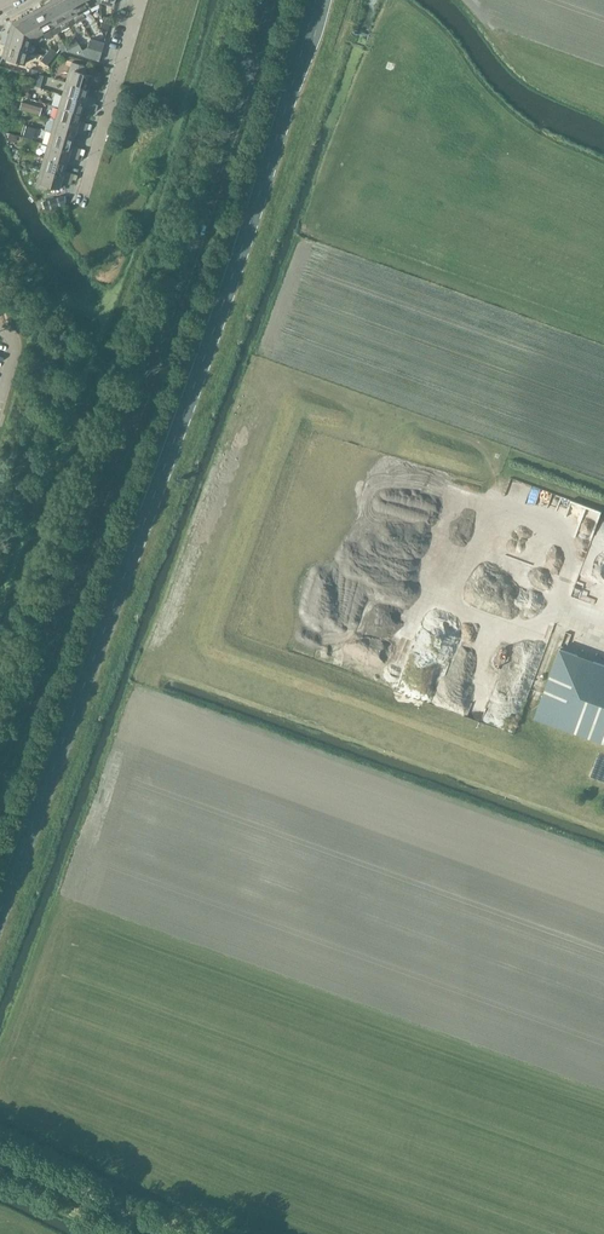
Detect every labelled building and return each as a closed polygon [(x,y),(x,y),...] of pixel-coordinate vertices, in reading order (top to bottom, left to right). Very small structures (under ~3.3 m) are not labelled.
[(43,6),(58,33),(69,27),(65,20),(54,0),(43,6)] [(54,0),(65,20),(72,17),(76,23),(81,21),(69,0),(55,0),(54,0)] [(81,21),(85,18),(82,11),(88,8),(84,0),(69,0),(81,21)] [(43,6),(31,13),(46,39),(58,33),(43,6)] [(31,13),(12,23),(31,39),(42,33),(31,13)] [(12,23),(6,44),(27,52),(31,39),(12,23)] [(89,40),(87,47),(101,52),(104,43),(91,39),(89,40)] [(59,50),(68,52),(66,48),(65,46),(63,42),(59,44),(59,50)] [(77,42),(66,48),(68,52),(87,59),(86,57),(82,50),(77,42)] [(27,52),(6,44),(2,58),(24,65),(27,52)] [(47,52),(53,57),(57,53),(51,48),(47,52)] [(101,52),(87,48),(82,50),(86,57),(99,61),(101,52)] [(47,52),(44,56),(50,61),(53,57),(47,52)] [(50,61),(44,56),(40,61),(46,65),(50,61)] [(72,62),(66,82),(88,89),(92,76),(84,74),(86,66),(72,62)] [(66,82),(62,95),(94,104),(96,99),(86,96),(88,89),(66,82)] [(62,95),(58,107),(80,114),(83,106),(92,109),(94,104),(62,95)] [(42,108),(22,102),(19,109),(39,115),(42,108)] [(55,120),(87,129),(87,126),(88,124),(78,121),(80,114),(58,107),(55,120)] [(85,134),(87,129),(55,120),(51,132),(73,139),(75,132),(85,134)] [(33,140),(36,129),(26,126),(23,137),(33,140)] [(71,146),(73,139),(51,132),(47,145),(79,154),(81,149),(71,146)] [(47,145),(44,157),(66,164),(68,157),(78,159),(79,154),(47,145)] [(44,157),(40,170),(72,179),(73,174),(64,171),(66,164),(44,157)] [(72,179),(40,170),(35,187),(47,191),(48,186),(58,189),(61,182),(70,185),(72,179)] [(62,196),(43,202),(46,212),(53,210),(66,206),(62,196)] [(560,649),(535,718),(603,743),(603,665),(560,649)]
